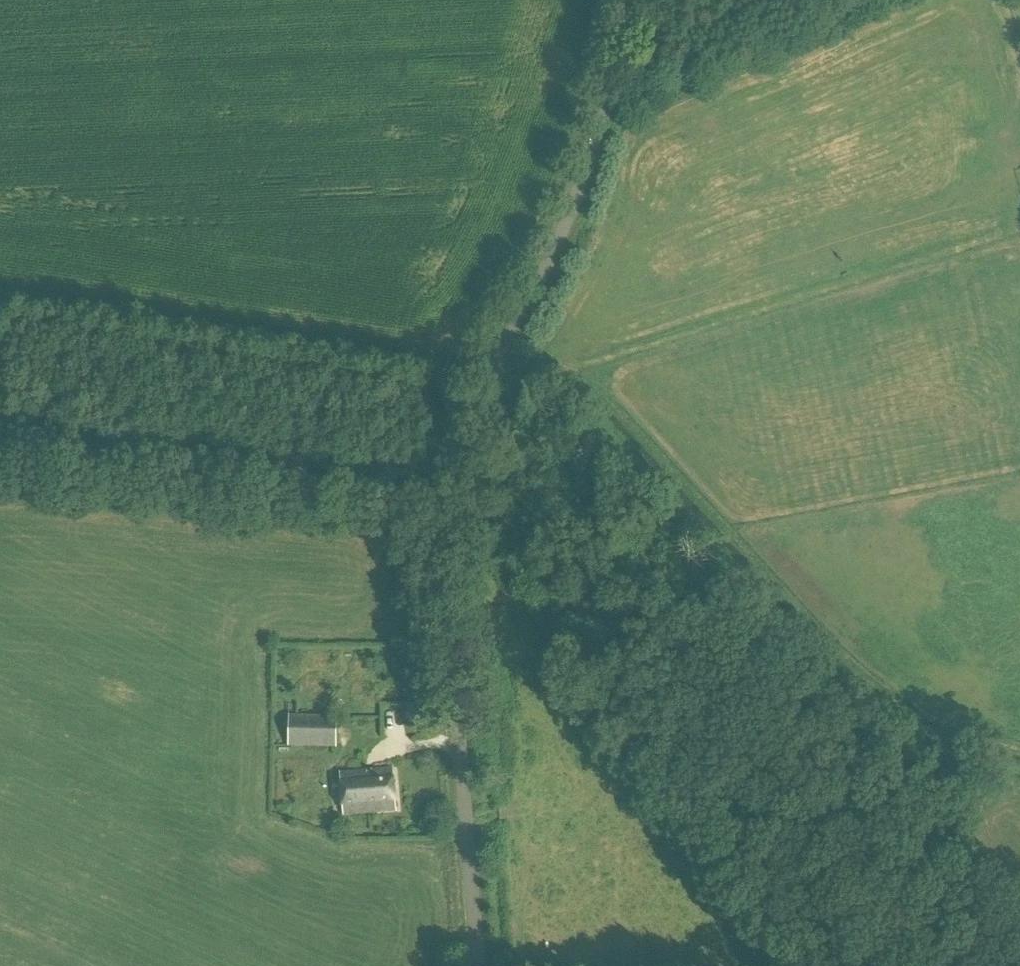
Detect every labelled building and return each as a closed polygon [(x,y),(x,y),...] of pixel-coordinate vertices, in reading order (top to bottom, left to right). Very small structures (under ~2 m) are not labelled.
[(424,725),(423,704),(406,705),(406,725),(424,725)] [(336,748),(337,715),(289,714),(288,747),(336,748)] [(344,815),(396,811),(393,768),(341,772),(344,815)]
